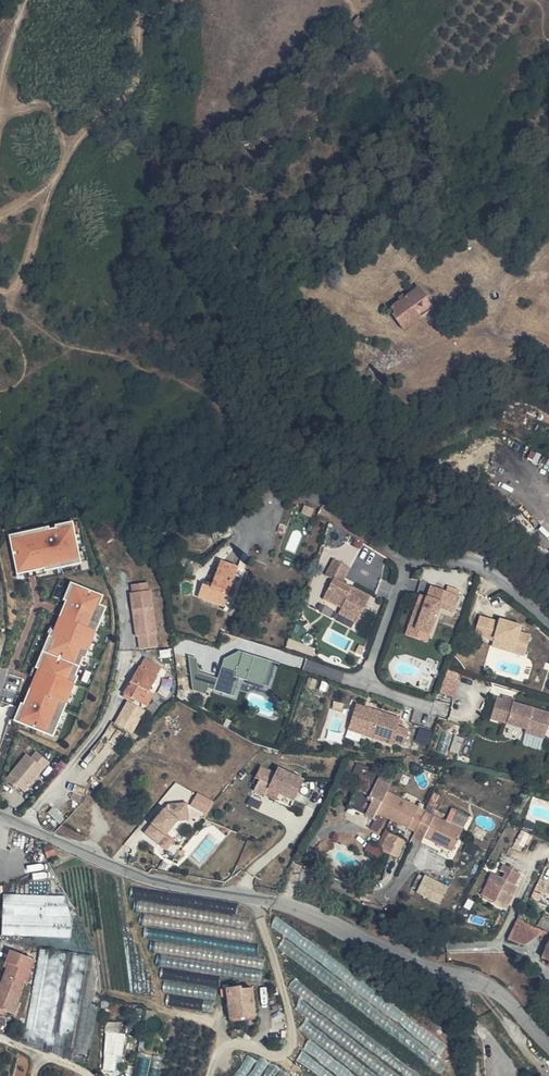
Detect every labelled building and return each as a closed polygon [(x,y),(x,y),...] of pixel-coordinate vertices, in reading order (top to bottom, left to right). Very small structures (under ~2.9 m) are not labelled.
[(353,39),(347,46),(353,51),(359,45),(353,39)] [(383,337),(380,339),(391,354),(421,330),(405,310),(378,331),(383,337)] [(74,522),(10,534),(18,576),(43,572),(43,570),(82,563),(74,522)] [(335,560),(326,575),(334,580),(323,598),(341,608),(338,613),(356,623),(370,599),(352,589),(350,592),(346,590),(347,587),(342,584),(350,568),(335,560)] [(67,581),(21,724),(60,736),(102,604),(101,604),(104,593),(67,581)] [(133,592),(150,591),(149,583),(133,584),(133,592)] [(419,593),(404,636),(428,644),(440,609),(453,613),(460,596),(454,593),(455,589),(447,587),(446,591),(430,585),(426,596),(419,593)] [(155,632),(156,632),(152,591),(150,591),(133,592),(132,592),(135,634),(137,634),(138,647),(156,646),(155,632)] [(213,595),(204,618),(210,621),(203,636),(213,640),(231,603),(219,597),(213,595)] [(196,615),(190,630),(203,636),(210,621),(204,618),(196,615)] [(480,616),(475,635),(492,641),(490,646),(525,657),(531,635),(520,631),(522,624),(499,618),(499,621),(480,616)] [(235,662),(227,659),(216,690),(236,697),(242,679),(249,681),(251,676),(264,680),(270,662),(242,652),(239,660),(235,662)] [(197,658),(188,656),(192,690),(205,695),(211,677),(198,673),(197,658)] [(162,667),(148,658),(142,667),(140,666),(124,693),(142,705),(159,677),(157,676),(162,667)] [(447,670),(440,692),(453,696),(460,674),(447,670)] [(498,697),(491,719),(526,729),(525,734),(544,739),(548,722),(548,711),(509,700),(510,697),(503,695),(502,699),(498,697)] [(136,733),(147,708),(127,699),(116,724),(136,733)] [(401,719),(358,704),(350,723),(374,731),(372,737),(393,744),(394,741),(405,745),(410,731),(399,727),(401,719)] [(297,799),(305,778),(279,767),(276,772),(262,766),(258,777),(261,778),(258,789),(268,793),(271,787),(297,799)] [(12,812),(38,783),(25,773),(20,779),(13,774),(0,790),(0,796),(4,799),(2,802),(5,805),(12,812)] [(282,792),(271,787),(268,793),(279,798),(282,792)] [(191,805),(208,814),(215,801),(198,792),(191,805)] [(367,811),(371,800),(359,796),(355,806),(367,811)] [(168,803),(145,830),(158,842),(177,819),(188,818),(186,801),(168,803)] [(409,856),(421,836),(384,815),(387,809),(375,801),(364,816),(352,810),(342,829),(367,843),(372,836),(409,856)] [(177,819),(158,842),(167,849),(175,838),(173,836),(188,818),(177,819)] [(456,857),(421,836),(409,856),(407,863),(414,866),(418,862),(445,878),(456,857)] [(400,866),(384,857),(375,876),(391,883),(400,866)] [(33,859),(30,859),(32,874),(35,881),(60,870),(33,859)] [(493,871),(480,896),(506,910),(525,874),(506,864),(500,875),(493,871)] [(425,875),(418,894),(443,904),(450,885),(425,875)] [(3,894),(4,936),(71,935),(71,894),(3,894)] [(476,920),(488,928),(492,923),(498,927),(503,930),(508,923),(506,922),(511,914),(489,901),(476,920)] [(548,930),(548,921),(542,918),(539,925),(548,930)] [(495,932),(498,927),(492,923),(488,928),(495,932)] [(518,952),(525,956),(534,960),(541,946),(525,938),(518,952)] [(525,956),(518,952),(500,945),(493,957),(499,958),(509,966),(525,956)] [(39,947),(26,1049),(89,1057),(101,955),(39,947)] [(505,969),(509,966),(499,958),(493,957),(491,963),(505,969)] [(25,977),(3,968),(0,976),(0,980),(4,982),(2,986),(0,990),(0,1031),(7,1034),(11,1023),(7,1022),(25,977)] [(241,986),(224,989),(229,1022),(257,1018),(253,988),(242,990),(241,986)] [(106,1033),(103,1069),(115,1070),(116,1056),(122,1056),(124,1035),(106,1033)] [(162,1054),(140,1053),(139,1075),(161,1075),(162,1054)]
